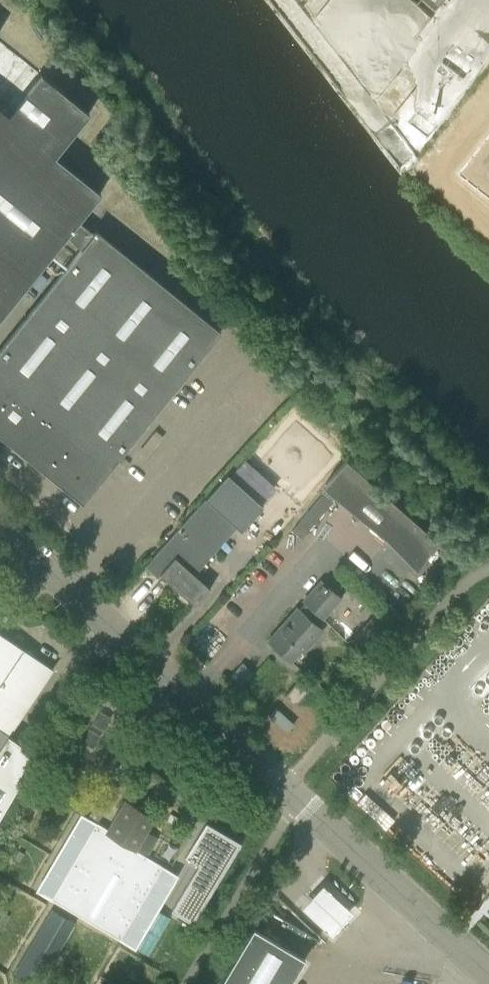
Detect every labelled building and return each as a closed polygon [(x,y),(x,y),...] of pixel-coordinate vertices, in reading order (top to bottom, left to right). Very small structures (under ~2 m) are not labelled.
[(66,236),(80,218),(100,193),(54,156),(89,113),(0,41),(0,316),(66,236)] [(478,201),(488,209),(488,187),(478,201)] [(80,218),(66,236),(82,249),(0,350),(0,437),(82,503),(220,332),(159,282),(80,218)] [(325,484),(355,511),(386,538),(416,569),(439,542),(346,460),(325,484)] [(206,498),(145,566),(157,577),(160,574),(195,606),(210,589),(194,575),(236,527),(241,531),(263,506),(227,474),(206,498)] [(317,631),(314,628),(340,598),(321,581),(268,641),(290,661),(317,631)] [(391,624),(379,614),(358,638),(370,648),(391,624)] [(36,754),(8,735),(52,669),(0,634),(0,814),(36,754)] [(231,677),(241,686),(253,672),(242,663),(231,677)] [(312,687),(301,677),(285,696),(296,705),(312,687)] [(109,784),(88,818),(99,824),(119,790),(109,784)] [(154,818),(124,801),(107,829),(99,824),(88,818),(81,814),(37,889),(134,946),(176,874),(135,850),(154,818)] [(170,911),(192,924),(241,843),(240,843),(206,823),(185,857),(198,866),(170,911)] [(322,885),(301,907),(331,935),(352,912),(322,885)] [(13,974),(30,983),(40,983),(75,923),(51,909),(13,974)] [(220,983),(290,983),(305,960),(253,929),(220,983)]
